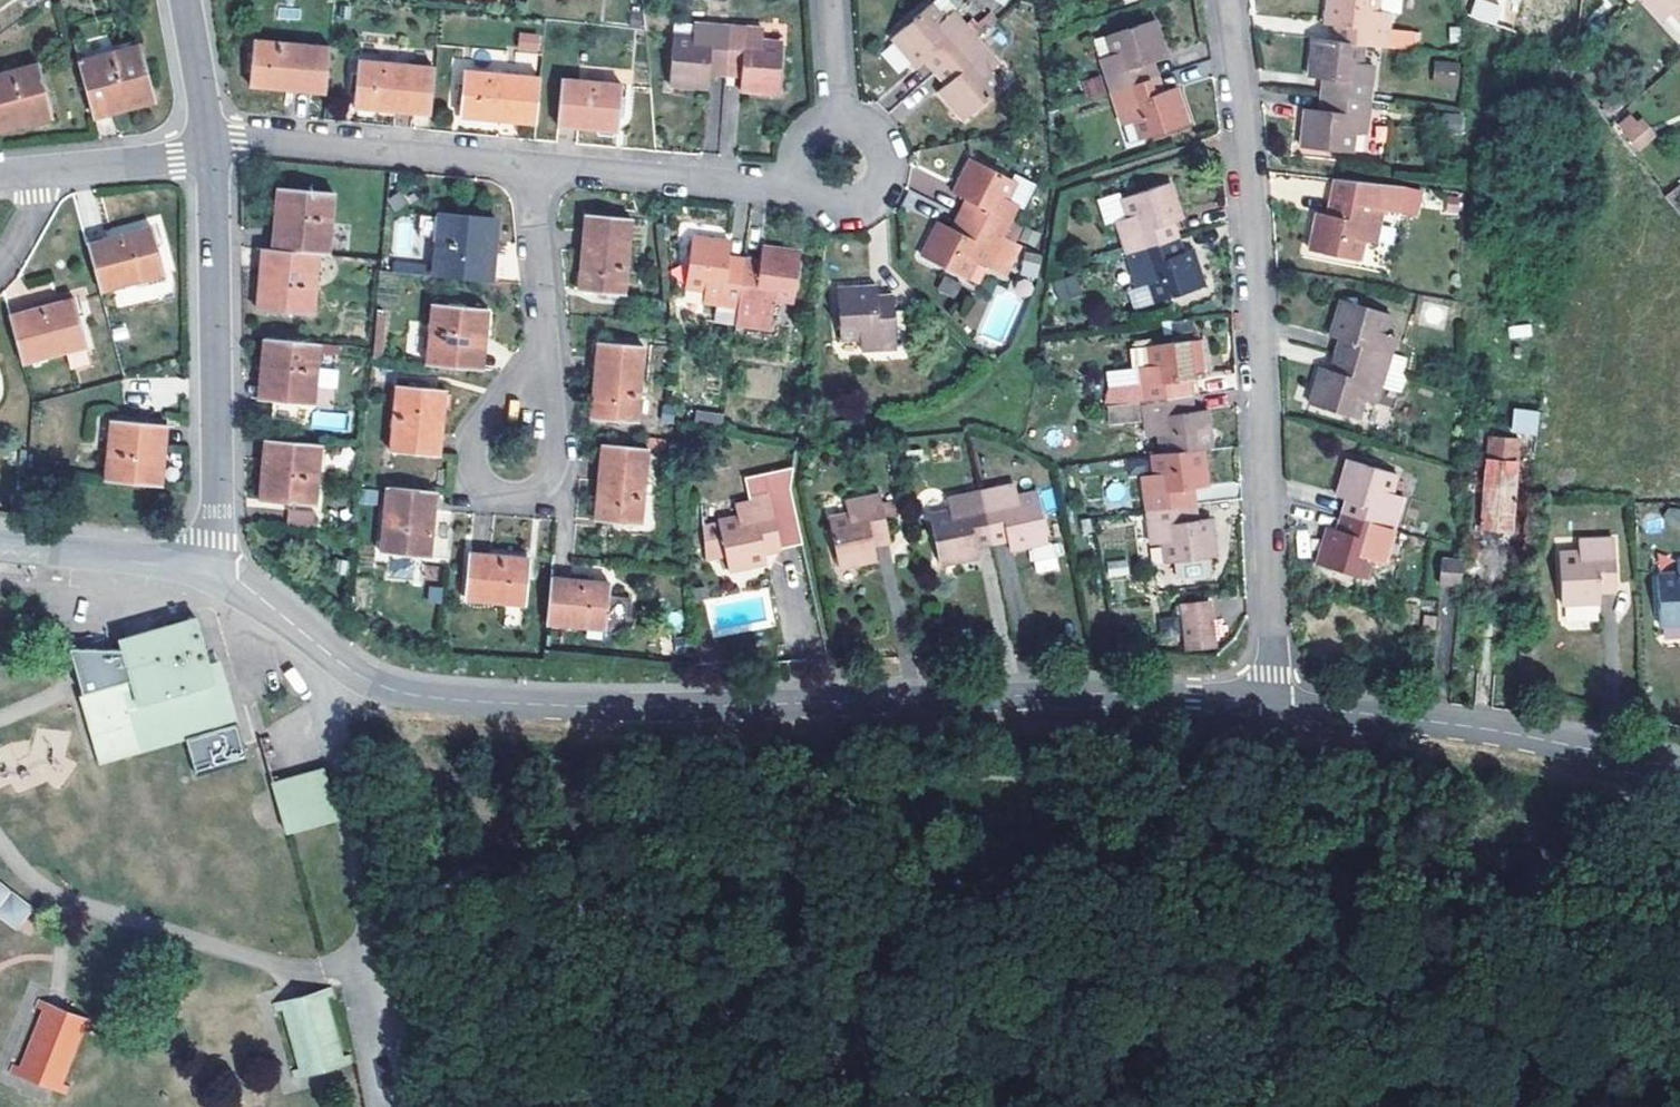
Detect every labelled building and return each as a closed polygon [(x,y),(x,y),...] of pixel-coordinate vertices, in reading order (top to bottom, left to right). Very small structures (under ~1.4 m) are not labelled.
[(934,73),(976,35),(956,12),(962,6),(957,0),(935,0),(891,37),(918,67),(925,62),(934,73)] [(1361,44),(1386,47),(1389,12),(1377,10),(1378,0),(1326,0),(1323,24),(1339,26),(1337,41),(1361,44)] [(1468,16),(1495,24),(1501,5),(1486,0),(1473,0),(1468,16)] [(1660,20),(1672,10),(1679,19),(1679,0),(1643,0),(1660,20)] [(1115,53),(1101,58),(1112,92),(1161,76),(1156,60),(1168,55),(1156,20),(1109,35),(1115,53)] [(725,76),(729,26),(695,23),(695,25),(694,37),(674,36),(671,86),(709,89),(710,75),(725,76)] [(694,37),(695,25),(674,24),(674,36),(694,37)] [(766,29),(729,26),(725,76),(741,77),(741,91),(779,94),(784,45),(765,42),(766,29)] [(518,32),(518,53),(540,53),(540,32),(518,32)] [(999,62),(976,35),(934,73),(943,83),(937,89),(965,120),(1004,85),(992,70),(999,62)] [(1322,79),(1320,94),(1368,99),(1371,63),(1359,61),(1361,44),(1337,41),(1310,38),(1306,76),(1322,79)] [(327,94),(331,46),(255,40),(252,87),(327,94)] [(893,43),(881,53),(898,75),(911,65),(893,43)] [(138,46),(80,62),(95,118),(153,103),(138,46)] [(431,114),(435,67),(360,60),(356,107),(431,114)] [(1432,60),(1432,83),(1458,84),(1459,60),(1432,60)] [(0,74),(0,134),(54,119),(39,63),(0,74)] [(537,123),(541,77),(467,70),(462,117),(537,123)] [(1161,76),(1112,92),(1123,125),(1136,121),(1143,139),(1190,123),(1178,87),(1166,91),(1161,76)] [(622,84),(563,79),(558,127),(618,132),(622,84)] [(1368,99),(1320,94),(1319,109),(1303,109),(1299,147),(1348,152),(1350,132),(1364,133),(1368,99)] [(1637,152),(1656,137),(1634,110),(1615,125),(1637,152)] [(1458,115),(1442,113),(1440,130),(1456,132),(1458,115)] [(959,198),(953,212),(958,215),(1003,238),(1019,206),(1009,200),(1017,183),(969,159),(952,194),(959,198)] [(1402,186),(1335,179),(1330,198),(1326,213),(1316,212),(1308,249),(1359,260),(1364,240),(1376,242),(1383,210),(1397,213),(1402,186)] [(1172,182),(1121,198),(1128,218),(1118,221),(1129,254),(1180,238),(1175,222),(1184,220),(1172,182)] [(1128,218),(1121,198),(1118,188),(1098,196),(1108,225),(1118,221),(1128,218)] [(279,189),(274,249),(321,254),(329,255),(335,194),(279,189)] [(1455,199),(1437,198),(1436,212),(1454,213),(1455,199)] [(438,242),(435,270),(434,277),(493,283),(499,222),(441,215),(440,220),(421,218),(419,239),(438,242)] [(1020,246),(1003,238),(958,215),(952,227),(939,221),(921,258),(968,281),(977,262),(1004,276),(1020,246)] [(633,220),(587,216),(580,292),(626,295),(633,220)] [(153,226),(89,243),(102,293),(165,276),(153,226)] [(705,303),(738,307),(745,258),(732,256),(733,242),(694,237),(686,286),(705,289),(705,303)] [(1185,252),(1180,238),(1129,254),(1140,288),(1151,284),(1157,303),(1206,286),(1194,250),(1185,252)] [(745,258),(738,307),(736,322),(771,327),(775,300),(795,302),(801,252),(762,247),(761,260),(745,258)] [(314,316),(321,254),(274,249),(263,248),(257,311),(314,316)] [(1037,278),(1042,254),(1025,251),(1021,275),(1037,278)] [(393,265),(392,273),(434,277),(435,270),(393,265)] [(1076,278),(1056,280),(1057,295),(1078,293),(1076,278)] [(994,282),(990,293),(973,286),(957,322),(1003,342),(1023,295),(994,282)] [(907,297),(893,297),(892,286),(840,288),(843,342),(862,341),(864,352),(896,350),(910,349),(907,297)] [(377,321),(388,322),(390,297),(380,296),(377,321)] [(75,299),(11,316),(23,365),(70,353),(74,368),(92,363),(75,299)] [(1389,314),(1340,300),(1329,335),(1338,338),(1334,355),(1386,370),(1400,374),(1405,358),(1390,354),(1395,337),(1384,332),(1389,314)] [(433,304),(427,365),(485,370),(490,310),(433,304)] [(377,321),(376,332),(387,333),(388,322),(377,321)] [(315,406),(321,345),(265,339),(259,401),(275,402),(273,419),(301,422),(303,405),(315,406)] [(1145,401),(1192,395),(1191,380),(1205,378),(1201,340),(1152,346),(1154,365),(1141,367),(1145,401)] [(645,348),(600,343),(592,419),(639,424),(645,348)] [(1386,370),(1334,355),(1329,369),(1319,367),(1308,403),(1358,419),(1364,400),(1376,403),(1386,370)] [(446,392),(397,387),(391,452),(440,457),(446,392)] [(1194,411),(1192,395),(1145,401),(1150,437),(1162,436),(1164,453),(1205,449),(1213,447),(1209,411),(1194,411)] [(1511,432),(1536,435),(1539,410),(1513,408),(1511,432)] [(721,424),(723,412),(696,409),(694,421),(721,424)] [(107,483),(162,488),(168,427),(113,422),(107,483)] [(1518,440),(1488,437),(1480,530),(1510,532),(1518,440)] [(317,506),(325,446),(267,440),(261,501),(317,506)] [(650,449),(602,445),(596,521),(642,526),(650,449)] [(1144,477),(1148,511),(1198,505),(1195,489),(1210,486),(1205,449),(1164,453),(1154,455),(1156,475),(1144,477)] [(1397,474),(1347,459),(1335,497),(1345,500),(1340,515),(1393,530),(1402,498),(1391,493),(1397,474)] [(803,543),(791,484),(793,471),(746,480),(750,501),(736,504),(738,516),(719,520),(721,527),(704,531),(708,562),(727,559),(730,573),(768,566),(766,555),(780,552),(779,548),(803,543)] [(981,491),(993,545),(1008,542),(1010,551),(1049,542),(1038,491),(1019,495),(1016,484),(981,491)] [(437,492),(388,487),(381,553),(431,558),(437,492)] [(979,548),(993,545),(981,491),(948,498),(950,511),(932,514),(944,565),(980,558),(979,548)] [(881,495),(846,502),(850,515),(831,520),(840,570),(879,561),(877,548),(891,545),(881,495)] [(1198,505),(1148,511),(1151,545),(1165,544),(1167,562),(1218,555),(1214,519),(1200,520),(1198,505)] [(315,526),(316,510),(287,509),(286,524),(315,526)] [(1383,563),(1393,530),(1340,515),(1336,529),(1326,527),(1316,563),(1366,578),(1372,560),(1383,563)] [(1578,552),(1559,552),(1563,605),(1601,603),(1601,593),(1616,592),(1612,537),(1578,540),(1578,552)] [(531,559),(472,554),(467,600),(525,605),(531,559)] [(1127,559),(1106,562),(1108,577),(1129,574),(1127,559)] [(1459,586),(1461,560),(1442,559),(1441,585),(1459,586)] [(1677,561),(1677,572),(1657,574),(1659,626),(1679,626),(1679,560),(1677,561)] [(610,583),(551,577),(547,624),(605,630),(610,583)] [(1212,598),(1183,604),(1191,639),(1219,633),(1212,598)] [(121,642),(123,650),(72,646),(86,696),(81,697),(100,765),(142,752),(187,739),(195,775),(246,761),(225,680),(220,662),(210,665),(196,620),(121,642)] [(70,745),(0,742),(0,786),(68,789),(70,745)] [(325,768),(275,783),(290,836),(340,821),(325,768)] [(16,931),(34,908),(0,881),(0,918),(16,931)] [(297,1079),(351,1063),(349,1056),(343,1058),(326,1000),(332,997),(330,989),(276,1005),(277,1013),(285,1011),(302,1069),(295,1072),(297,1079)] [(94,1023),(42,1001),(39,1008),(45,1012),(22,1067),(15,1064),(12,1073),(64,1095),(68,1087),(62,1084),(85,1029),(91,1030),(94,1023)]
